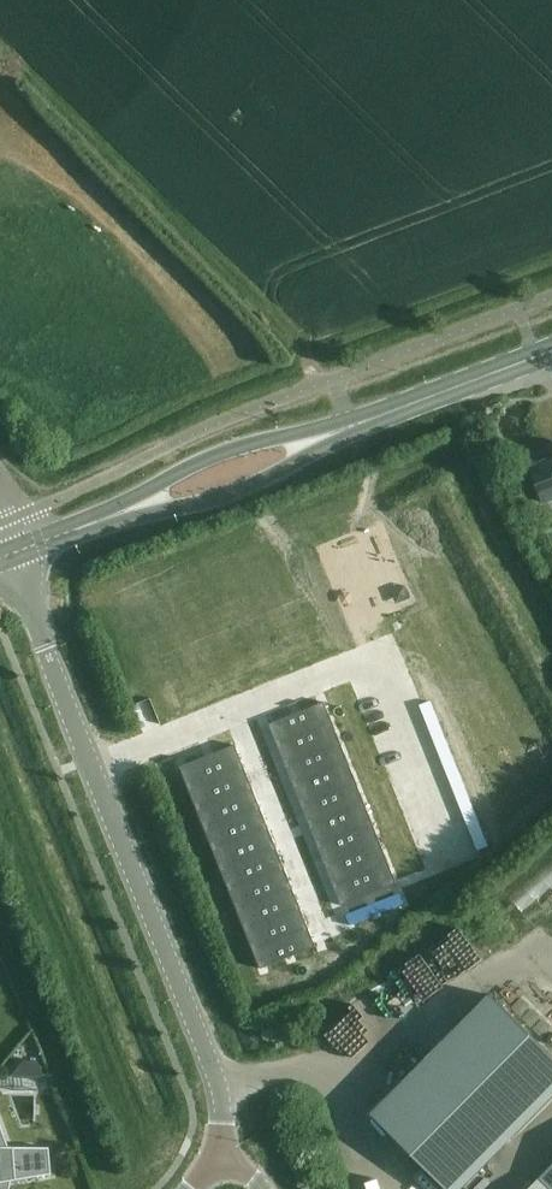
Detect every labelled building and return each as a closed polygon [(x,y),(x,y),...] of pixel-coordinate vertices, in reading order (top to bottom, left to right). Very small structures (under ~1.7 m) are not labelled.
[(531,468),(544,502),(551,499),(551,460),(531,468)] [(333,670),(278,691),(342,858),(397,837),(333,670)] [(242,724),(186,746),(259,930),(315,909),(242,724)] [(401,847),(345,868),(349,877),(404,856),(401,847)] [(372,1114),(447,1188),(463,1188),(551,1099),(551,1056),(490,995),(372,1114)] [(23,1061),(10,1076),(43,1076),(37,1061),(23,1061)] [(11,1177),(49,1174),(47,1147),(8,1150),(0,1127),(0,1188),(8,1188),(11,1177)] [(529,1188),(551,1188),(551,1166),(540,1178),(529,1188)]
